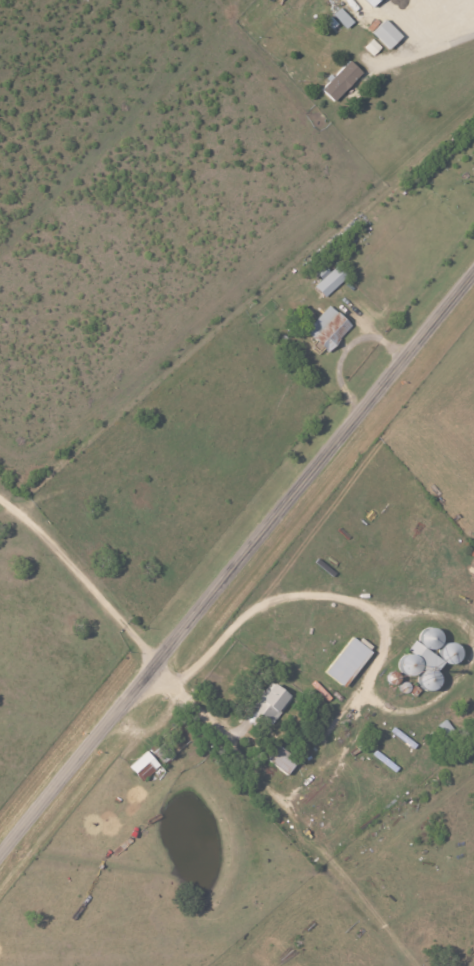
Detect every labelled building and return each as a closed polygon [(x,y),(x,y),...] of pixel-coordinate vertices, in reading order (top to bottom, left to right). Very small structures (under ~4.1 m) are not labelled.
[(333,14),(346,28),(354,21),(340,7),(333,14)] [(341,26),(333,16),(326,22),(334,32),(341,26)] [(402,36),(386,19),(372,32),(388,49),(402,36)] [(372,56),(381,48),(373,38),(364,47),(372,56)] [(363,72),(350,60),(322,89),(335,102),(363,72)] [(315,272),(322,280),(315,285),(323,296),(348,278),(338,265),(329,272),(324,265),(315,272)] [(328,351),(352,325),(329,305),(305,331),(328,351)] [(325,674),(344,687),(370,649),(350,636),(325,674)] [(271,724),(292,697),(272,681),(251,708),(271,724)] [(152,752),(163,764),(173,754),(162,742),(152,752)] [(267,761),(287,774),(297,758),(276,745),(267,761)] [(128,766),(142,781),(160,765),(146,750),(128,766)]
